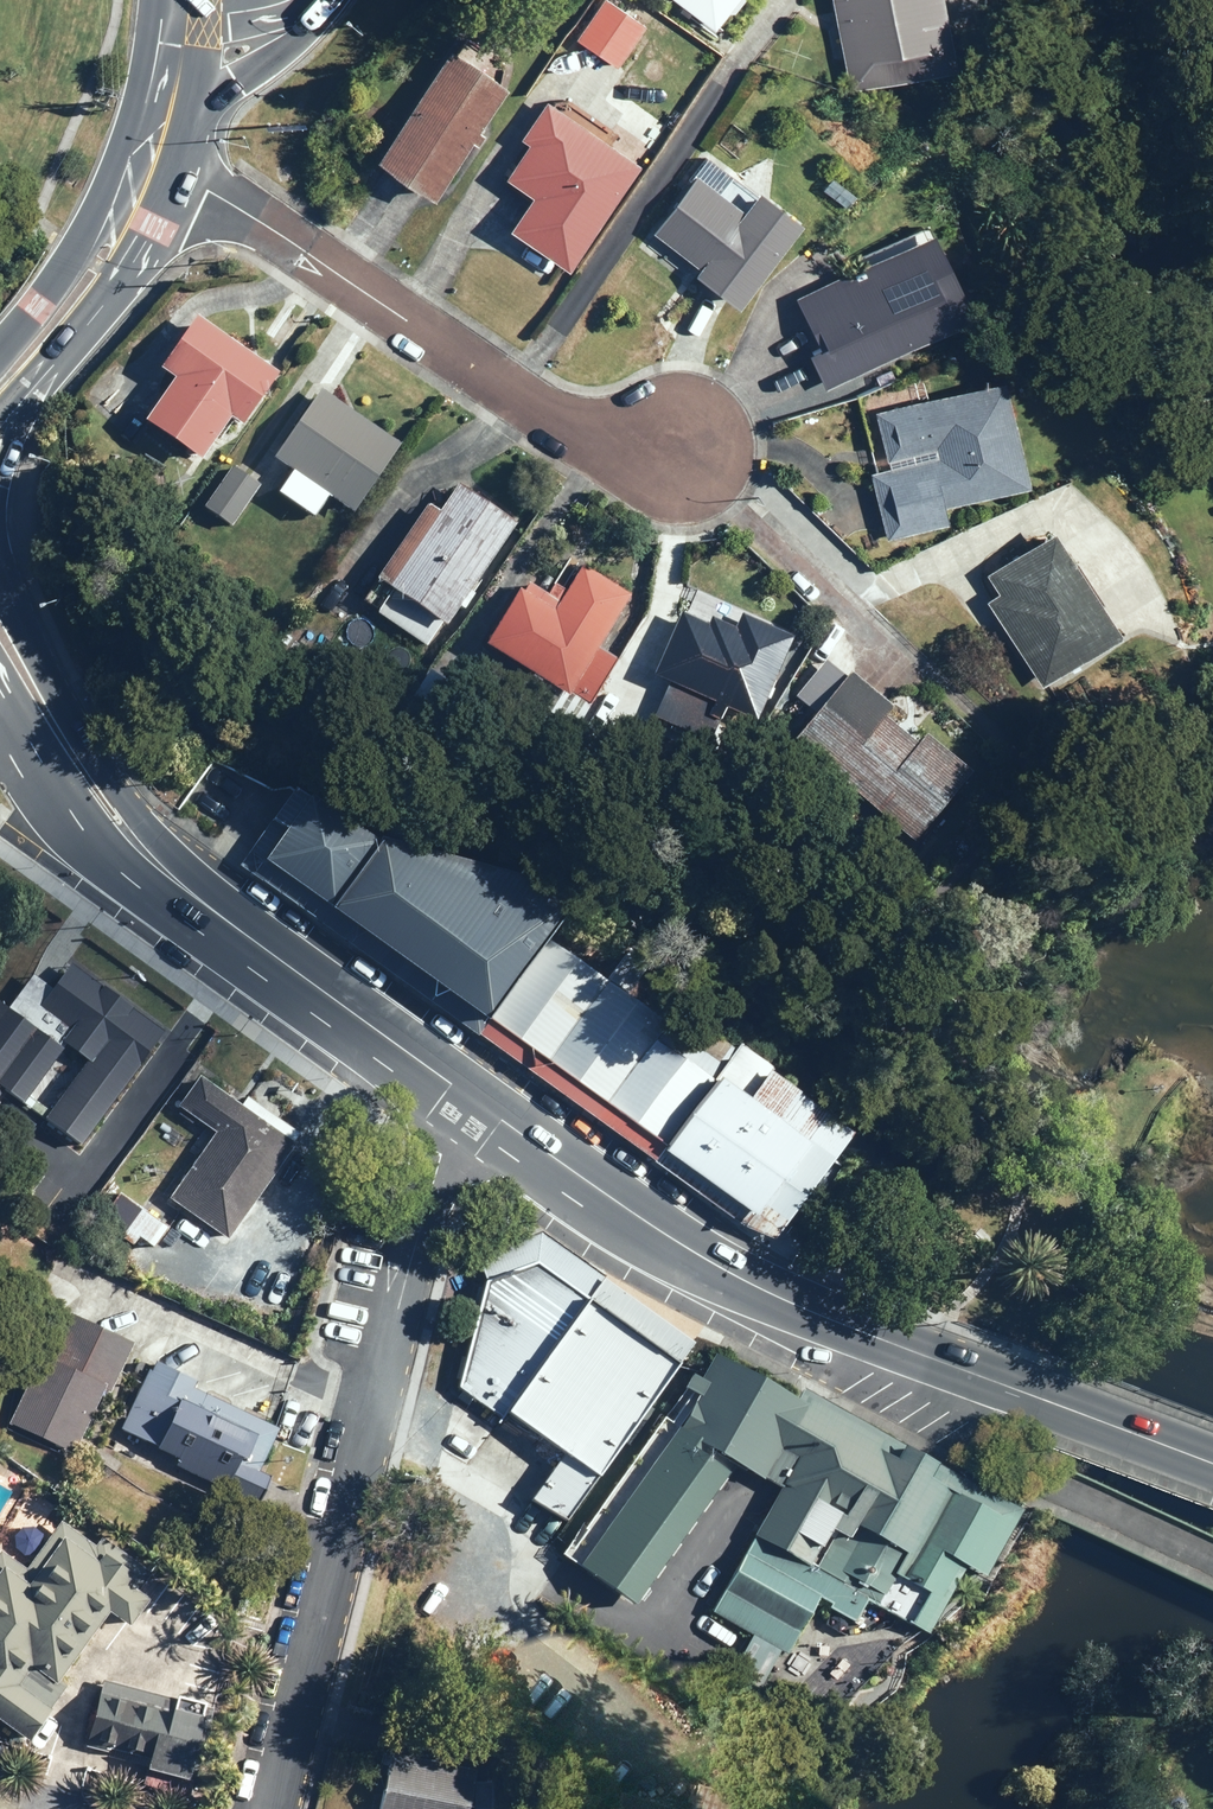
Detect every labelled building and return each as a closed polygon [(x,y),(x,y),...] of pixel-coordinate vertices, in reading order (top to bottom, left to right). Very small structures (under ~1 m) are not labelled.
[(573,36),(614,65),(642,23),(609,0),(597,0),(573,36)] [(679,1),(675,6),(684,13),(687,9),(710,26),(722,8),(728,7),(734,0),(677,0),(679,1)] [(847,88),(951,67),(937,0),(829,0),(847,88)] [(392,169),(388,175),(430,204),(440,189),(435,185),(468,138),(474,142),(481,132),(475,127),(504,87),(446,47),(371,155),(392,169)] [(517,135),(526,141),(502,174),(527,192),(504,224),(564,266),(637,163),(543,97),(517,135)] [(696,264),(691,271),(733,303),(796,219),(754,186),(751,190),(704,155),(649,228),(696,264)] [(830,178),(822,188),(844,205),(852,194),(830,178)] [(923,228),(791,296),(816,346),(805,352),(823,387),(967,312),(923,228)] [(169,376),(139,419),(195,458),(224,416),(237,425),(274,371),(190,313),(154,366),(169,376)] [(887,467),(868,472),(884,535),(945,519),(940,502),(1024,480),(997,375),(871,407),(887,467)] [(307,483),(305,485),(323,498),(324,495),(350,513),(398,443),(318,388),(271,458),(307,483)] [(230,465),(201,507),(228,526),(257,484),(230,465)] [(373,578),(391,591),(376,613),(422,645),(438,623),(441,625),(454,605),(459,609),(470,594),(465,590),(512,523),(455,483),(435,512),(425,504),(373,578)] [(982,569),(996,591),(984,598),(1038,681),(1116,630),(1048,526),(982,569)] [(515,587),(480,644),(565,696),(567,691),(588,703),(614,660),(594,648),(627,593),(579,564),(556,601),(525,581),(520,590),(515,587)] [(676,611),(649,674),(664,681),(649,716),(706,741),(721,707),(753,721),(790,636),(739,614),(733,627),(708,617),(705,624),(676,611)] [(847,671),(790,740),(863,800),(855,809),(909,853),(916,845),(910,840),(967,771),(923,734),(916,743),(882,715),(890,706),(847,671)] [(603,691),(594,705),(616,718),(624,704),(603,691)] [(270,820),(237,866),(743,1228),(768,1238),(843,1133),(756,1071),(760,1066),(728,1044),(724,1050),(689,1025),(678,1040),(616,995),(632,973),(614,959),(597,982),(530,934),(559,893),(363,835),(361,839),(288,788),(266,818),(270,820)] [(79,1062),(44,1109),(27,1096),(60,1051),(0,1008),(0,1097),(3,1100),(8,1093),(76,1143),(158,1031),(64,963),(33,1005),(65,1028),(56,1040),(75,1055),(73,1058),(79,1062)] [(233,1103),(166,1197),(224,1239),(292,1144),(289,1142),(295,1133),(244,1097),(238,1106),(233,1103)] [(117,1193),(102,1214),(150,1248),(165,1227),(117,1193)] [(502,1411),(560,1454),(529,1497),(560,1519),(671,1367),(528,1264),(483,1279),(458,1388),(498,1416),(502,1411)] [(448,1280),(446,1288),(451,1294),(458,1295),(465,1291),(466,1283),(461,1277),(454,1276),(448,1280)] [(36,1355),(5,1423),(69,1453),(98,1389),(103,1391),(126,1342),(62,1313),(42,1358),(36,1355)] [(559,1554),(627,1604),(731,1462),(778,1488),(711,1613),(787,1655),(799,1633),(796,1632),(816,1596),(828,1603),(826,1608),(853,1622),(864,1601),(924,1634),(960,1567),(978,1577),(1017,1506),(926,1456),(924,1459),(798,1391),(793,1399),(709,1354),(695,1379),(686,1373),(679,1386),(686,1389),(668,1423),(659,1417),(559,1554)] [(176,1457),(172,1465),(254,1504),(268,1476),(255,1470),(274,1429),(188,1387),(193,1377),(152,1357),(117,1429),(176,1457)] [(24,1740),(63,1686),(54,1680),(105,1611),(125,1626),(145,1599),(134,1591),(147,1574),(98,1537),(92,1546),(58,1521),(22,1570),(0,1554),(0,1723),(24,1740)] [(750,1649),(732,1678),(752,1690),(769,1660),(750,1649)] [(101,1745),(143,1756),(140,1769),(181,1780),(184,1765),(193,1767),(208,1711),(199,1708),(200,1703),(173,1696),(172,1699),(99,1680),(83,1744),(100,1749),(101,1745)] [(472,1770),(388,1754),(377,1808),(464,1808),(472,1770)] [(472,1808),(489,1808),(488,1783),(471,1783),(472,1808)] [(624,1808),(674,1808),(628,1795),(624,1808)]
